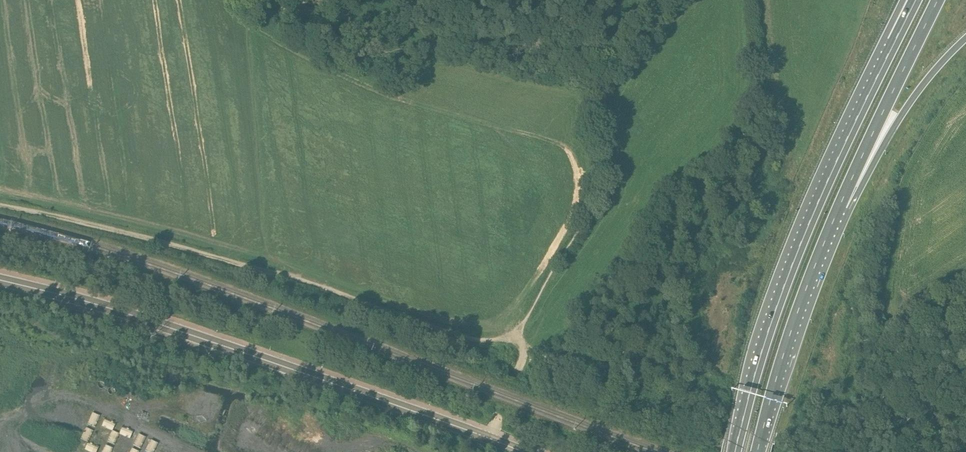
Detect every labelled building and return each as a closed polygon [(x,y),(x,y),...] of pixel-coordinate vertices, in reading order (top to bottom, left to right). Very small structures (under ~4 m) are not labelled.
[(100,416),(92,413),(88,424),(96,427),(100,416)] [(115,423),(105,419),(102,426),(112,431),(115,423)] [(133,431),(123,426),(119,433),(130,438),(133,431)] [(93,431),(86,427),(81,439),(88,442),(93,431)] [(119,433),(112,431),(108,441),(115,444),(119,433)] [(146,437),(139,434),(134,445),(141,448),(146,437)] [(151,440),(145,451),(146,451),(154,451),(158,443),(151,440)] [(85,449),(92,451),(96,451),(99,447),(88,442),(85,449)]
